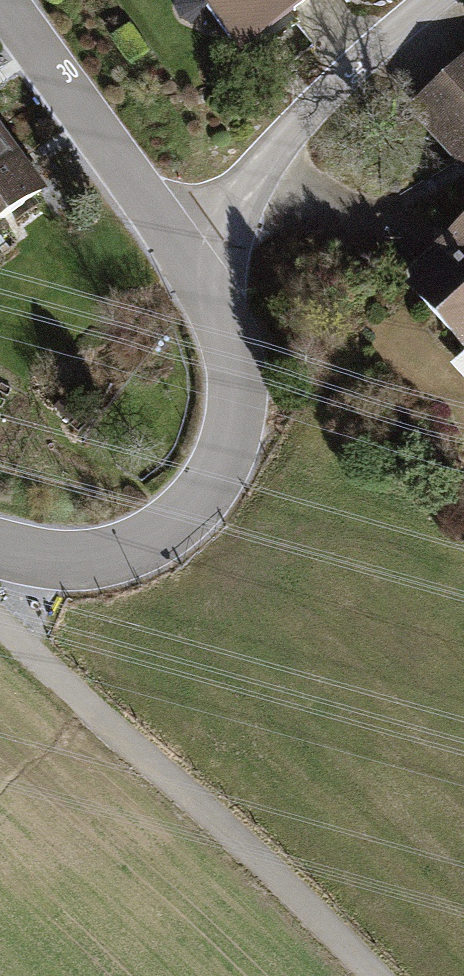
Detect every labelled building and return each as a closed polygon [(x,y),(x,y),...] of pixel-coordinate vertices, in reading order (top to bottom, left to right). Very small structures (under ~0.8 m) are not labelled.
[(228,41),(289,0),(201,0),(228,41)] [(407,104),(463,169),(463,54),(407,104)] [(46,179),(0,115),(0,212),(46,179)] [(434,232),(442,242),(401,277),(463,348),(463,206),(434,232)]
